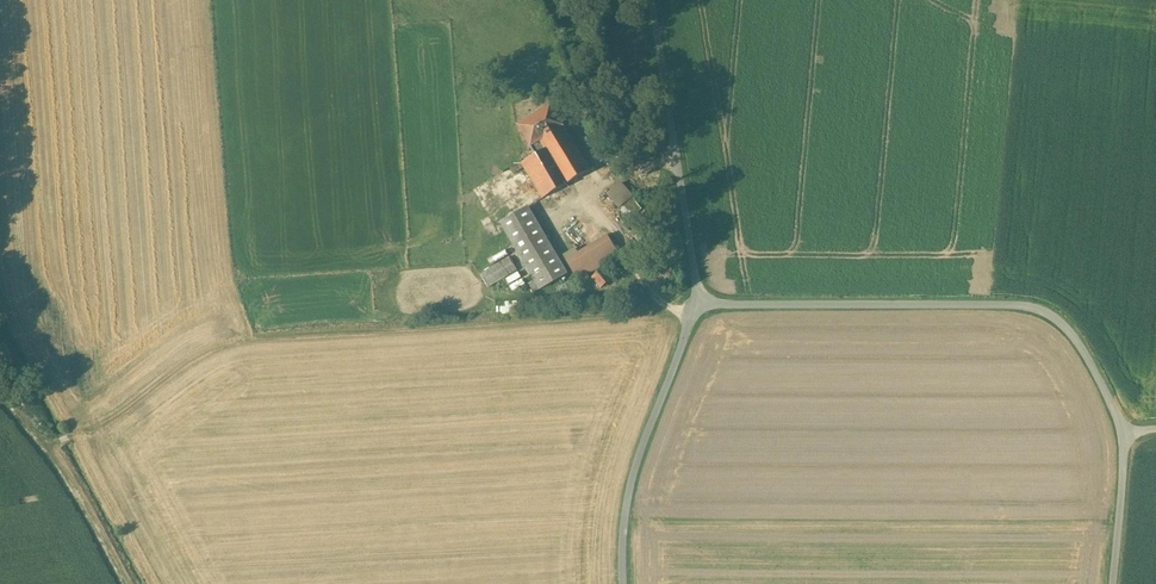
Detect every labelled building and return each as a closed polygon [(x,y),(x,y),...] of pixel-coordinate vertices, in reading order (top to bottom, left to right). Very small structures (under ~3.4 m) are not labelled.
[(531,146),(563,126),(550,106),(518,126),(530,146),(531,146)] [(543,198),(589,171),(563,126),(531,146),(534,153),(532,154),(534,156),(523,162),(522,163),(525,167),(543,198)] [(522,163),(523,162),(521,160),(510,167),(514,174),(525,167),(522,163)] [(632,198),(620,183),(607,194),(619,208),(621,207),(632,198)] [(641,209),(632,198),(621,207),(630,218),(641,209)] [(527,207),(501,222),(534,279),(540,289),(566,274),(527,207)] [(565,260),(578,281),(620,256),(607,235),(565,260)] [(492,267),(480,274),(488,287),(517,270),(509,256),(492,267)] [(601,269),(592,277),(601,288),(611,280),(601,269)] [(534,293),(540,289),(534,279),(528,283),(534,293)]
